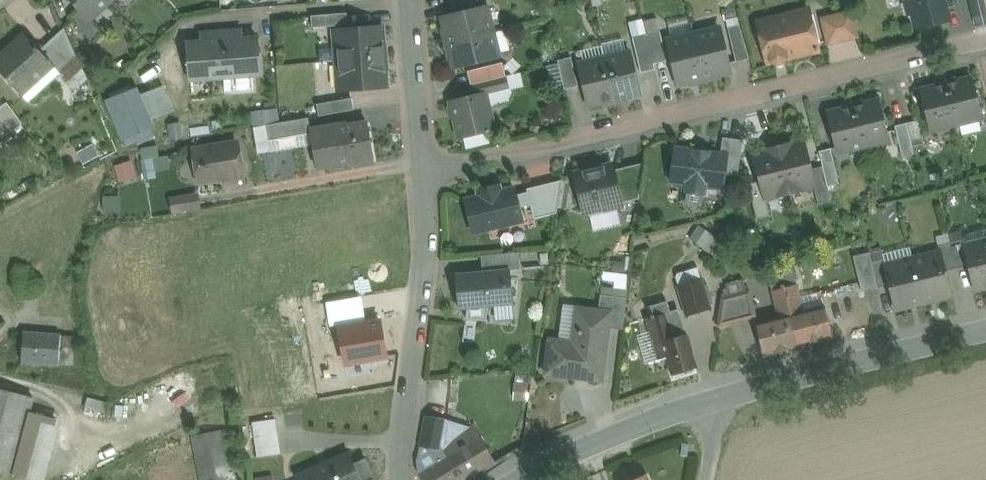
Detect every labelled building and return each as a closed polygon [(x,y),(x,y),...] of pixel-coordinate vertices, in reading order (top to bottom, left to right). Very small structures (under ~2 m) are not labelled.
[(110,0),(71,0),(79,8),(90,20),(90,19),(111,0),(110,0)] [(908,13),(914,12),(917,26),(948,19),(943,0),(905,0),(908,13)] [(487,7),(443,18),(449,43),(493,33),(487,7)] [(102,32),(90,19),(90,20),(79,8),(69,16),(92,41),(102,32)] [(809,10),(763,21),(768,44),(764,45),(768,63),(772,62),(777,65),(785,63),(787,58),(819,50),(809,10)] [(852,11),(822,18),(829,44),(858,37),(852,11)] [(347,13),(311,16),(312,27),(348,25),(347,13)] [(750,59),(740,24),(728,27),(737,62),(750,59)] [(65,27),(49,42),(68,62),(77,54),(65,27)] [(382,27),(338,30),(339,45),(335,45),(336,60),(384,56),(382,27)] [(720,28),(694,34),(705,78),(730,72),(720,28)] [(258,38),(242,39),(242,31),(203,34),(204,42),(188,43),(191,79),(261,74),(258,38)] [(660,31),(647,34),(654,64),(668,61),(660,31)] [(493,33),(449,43),(455,67),(499,56),(493,33)] [(0,57),(0,71),(21,94),(54,65),(26,34),(0,57)] [(647,34),(633,38),(642,72),(656,69),(654,64),(647,34)] [(694,34),(669,40),(679,84),(705,78),(694,34)] [(630,51),(605,58),(615,99),(641,93),(630,51)] [(77,54),(68,62),(61,69),(74,87),(86,78),(77,54)] [(384,56),(336,60),(337,75),(341,75),(342,90),(386,86),(384,56)] [(571,57),(558,60),(565,89),(578,86),(571,57)] [(605,58),(579,64),(589,106),(615,99),(605,58)] [(504,64),(468,73),(471,85),(506,76),(504,64)] [(506,76),(471,85),(474,96),(486,93),(486,94),(510,89),(506,76)] [(972,78),(947,84),(957,125),(982,119),(978,104),(981,103),(978,92),(976,93),(972,78)] [(947,84),(921,90),(925,105),(923,105),(925,117),(928,116),(932,131),(957,125),(947,84)] [(135,92),(107,103),(122,139),(151,127),(147,119),(169,109),(161,90),(139,100),(135,92)] [(486,93),(474,96),(451,102),(459,137),(494,128),(486,94),(486,93)] [(353,98),(317,104),(319,116),(355,109),(353,98)] [(879,100),(853,106),(863,147),(889,141),(885,126),(888,126),(885,114),(882,115),(879,100)] [(0,108),(0,134),(3,138),(23,124),(7,102),(0,108)] [(853,106),(828,112),(832,127),(829,128),(832,139),(835,138),(838,153),(863,147),(853,106)] [(924,144),(919,121),(907,124),(913,147),(924,144)] [(368,123),(335,129),(334,126),(311,130),(317,167),(351,161),(351,159),(373,155),(368,123)] [(907,124),(895,126),(903,158),(915,155),(913,147),(907,124)] [(743,140),(723,137),(721,154),(727,155),(724,174),(738,176),(743,140)] [(804,140),(779,146),(790,193),(814,187),(816,187),(811,169),(804,140)] [(238,143),(194,150),(197,163),(202,166),(204,181),(243,174),(238,143)] [(143,173),(166,172),(165,145),(142,145),(143,173)] [(779,146),(753,152),(761,182),(765,199),(766,199),(790,193),(779,146)] [(831,148),(819,151),(823,166),(828,186),(840,183),(831,148)] [(721,154),(676,149),(672,181),(687,183),(686,191),(705,193),(706,185),(722,187),(724,174),(727,155),(721,154)] [(122,181),(138,176),(132,159),(117,164),(122,181)] [(644,163),(614,170),(622,203),(639,199),(644,163)] [(612,164),(575,173),(584,212),(592,210),(596,212),(611,209),(614,205),(622,203),(614,170),(612,164)] [(823,166),(811,169),(816,187),(814,187),(819,204),(831,201),(828,186),(823,166)] [(562,180),(527,189),(528,192),(516,195),(519,207),(531,204),(534,218),(557,213),(562,180)] [(765,199),(761,182),(749,184),(758,219),(770,216),(766,199),(765,199)] [(514,188),(501,191),(493,186),(478,190),(479,196),(466,199),(474,233),(522,221),(519,207),(516,195),(514,188)] [(197,195),(180,197),(182,210),(199,208),(197,195)] [(180,197),(171,199),(173,212),(182,210),(180,197)] [(967,234),(963,239),(965,246),(964,246),(969,265),(975,289),(985,287),(985,229),(967,234)] [(711,232),(701,244),(711,252),(720,240),(711,232)] [(963,239),(951,243),(957,268),(969,265),(964,246),(965,246),(963,239)] [(951,243),(938,246),(940,252),(941,252),(945,271),(957,268),(951,243)] [(869,252),(853,256),(862,291),(878,287),(871,261),(871,262),(869,252)] [(940,252),(913,259),(923,299),(935,297),(935,299),(951,295),(945,271),(941,252),(940,252)] [(504,270),(456,275),(459,308),(467,307),(466,318),(487,321),(489,305),(513,303),(510,270),(520,269),(519,253),(503,254),(504,270)] [(884,259),(871,261),(878,287),(889,284),(885,265),(886,265),(884,259)] [(886,265),(885,265),(889,284),(895,309),(911,305),(910,302),(923,299),(913,259),(886,265)] [(793,269),(781,273),(784,287),(797,284),(793,269)] [(768,276),(772,290),(784,287),(781,273),(768,276)] [(702,278),(677,286),(686,316),(711,309),(702,278)] [(825,306),(803,311),(797,284),(784,287),(799,346),(833,337),(825,306)] [(779,317),(757,323),(764,354),(799,346),(784,287),(772,290),(779,317)] [(749,291),(722,298),(718,326),(719,326),(756,316),(749,291)] [(627,298),(601,294),(599,310),(611,312),(609,328),(623,329),(627,298)] [(667,301),(648,307),(651,317),(647,318),(659,360),(667,358),(672,375),(683,371),(686,374),(692,372),(694,368),(697,367),(687,334),(685,334),(677,309),(670,311),(667,301)] [(518,317),(517,304),(501,305),(502,318),(518,317)] [(575,343),(550,339),(545,374),(602,381),(609,328),(611,312),(599,310),(581,308),(578,331),(576,331),(575,343)] [(382,321),(338,328),(343,364),(387,358),(382,321)] [(62,335),(24,331),(22,363),(59,366),(60,364),(62,336),(62,335)] [(74,337),(62,336),(60,364),(73,365),(74,337)] [(431,384),(426,416),(447,420),(453,387),(431,384)] [(0,389),(0,472),(13,475),(28,419),(33,398),(0,389)] [(111,404),(87,398),(84,410),(108,416),(111,404)] [(426,416),(420,446),(435,449),(443,445),(447,420),(426,416)] [(28,419),(13,475),(32,479),(45,479),(58,427),(28,419)] [(275,419),(252,423),(257,458),(281,454),(275,419)] [(435,449),(434,450),(440,461),(479,437),(473,426),(443,445),(435,449)] [(190,437),(199,479),(237,479),(226,430),(190,437)] [(419,474),(422,479),(462,479),(493,461),(479,437),(440,461),(419,474)] [(418,456),(419,474),(440,461),(434,450),(435,449),(420,446),(418,456)] [(352,464),(348,454),(298,476),(300,479),(359,479),(352,464)] [(352,464),(359,479),(372,479),(375,479),(366,458),(352,464)]
